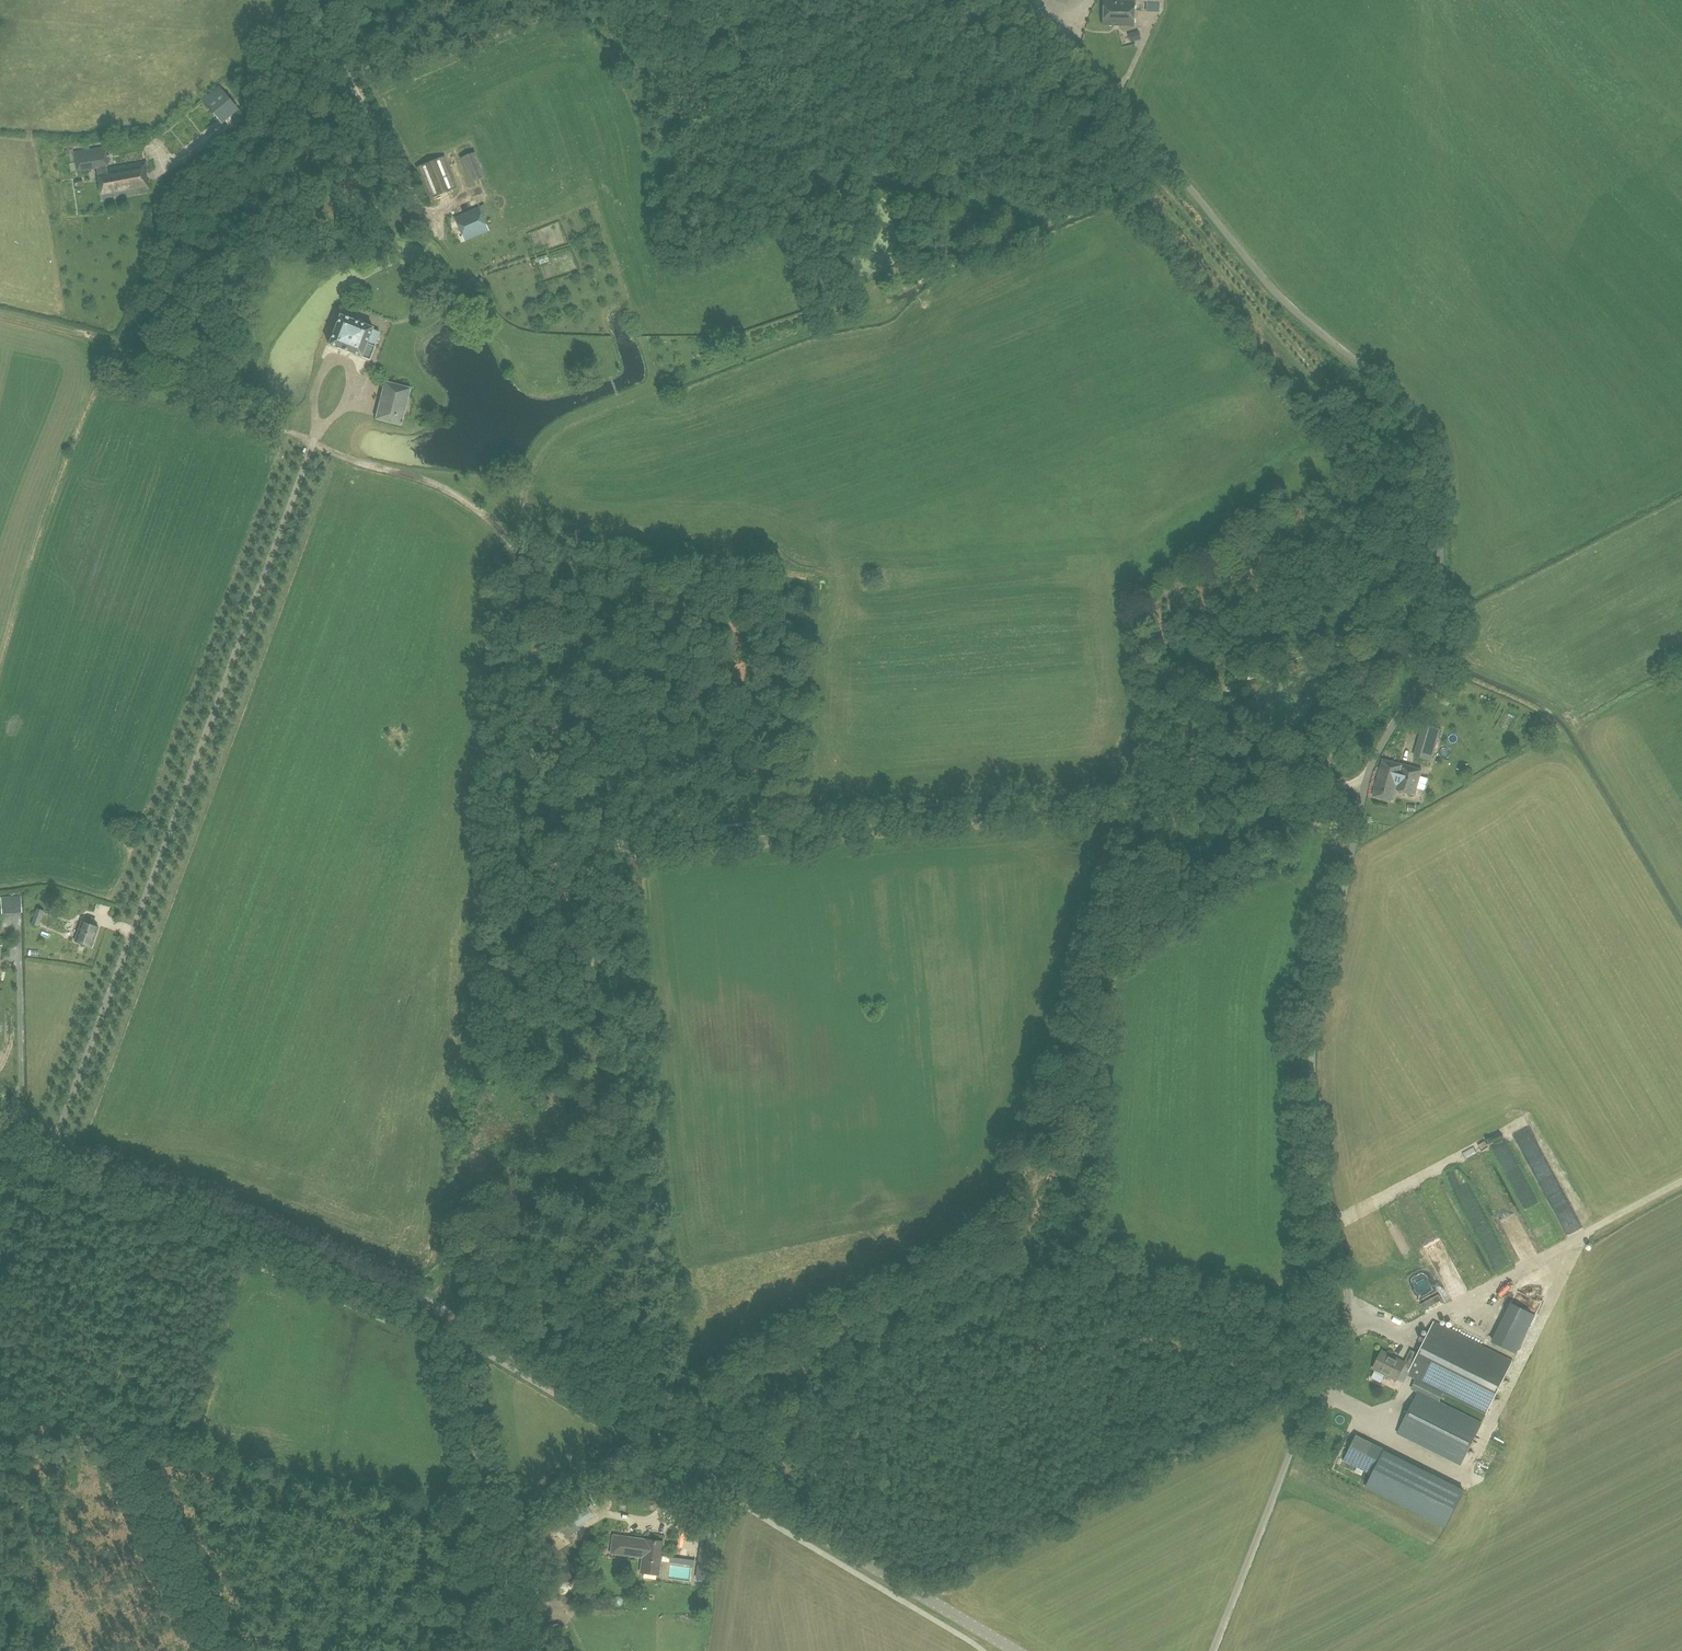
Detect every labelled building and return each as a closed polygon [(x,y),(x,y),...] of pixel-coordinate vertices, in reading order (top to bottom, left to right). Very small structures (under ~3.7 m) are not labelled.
[(1133,26),(1133,1),(1103,0),(1102,25),(1133,26)] [(1141,39),(1138,30),(1130,33),(1133,41),(1141,39)] [(231,96),(214,110),(230,130),(247,116),(231,96)] [(74,153),(78,172),(97,169),(102,202),(151,193),(146,162),(109,169),(105,147),(74,153)] [(470,183),(484,177),(474,152),(460,158),(470,183)] [(428,198),(457,187),(444,156),(416,167),(428,198)] [(489,231),(479,206),(454,217),(464,241),(489,231)] [(486,295),(494,292),(491,283),(483,285),(486,295)] [(350,318),(339,314),(328,344),(370,360),(381,330),(362,323),(364,320),(351,315),(350,318)] [(376,418),(401,424),(410,386),(385,381),(376,418)] [(1424,724),(1420,737),(1435,741),(1439,728),(1424,724)] [(1421,771),(1383,760),(1373,796),(1392,802),(1395,790),(1414,796),(1421,771)] [(36,907),(31,923),(38,926),(44,911),(36,907)] [(30,920),(29,911),(10,912),(11,921),(30,920)] [(47,935),(53,918),(47,916),(41,933),(47,935)] [(98,927),(81,921),(74,941),(91,947),(98,927)] [(1587,1232),(1539,1135),(1530,1139),(1527,1133),(1521,1136),(1571,1240),(1587,1232)] [(589,1144),(595,1156),(603,1152),(597,1140),(589,1144)] [(595,1159),(599,1165),(609,1158),(606,1153),(595,1159)] [(1461,1172),(1451,1177),(1454,1184),(1465,1178),(1461,1172)] [(1552,1222),(1543,1228),(1551,1241),(1560,1234),(1552,1222)] [(1431,1255),(1435,1262),(1443,1259),(1445,1262),(1453,1259),(1447,1247),(1431,1255)] [(1479,1286),(1494,1281),(1488,1265),(1480,1268),(1481,1272),(1475,1275),(1479,1286)] [(1412,1320),(1417,1327),(1431,1318),(1426,1311),(1412,1320)] [(1401,1371),(1416,1378),(1411,1389),(1417,1392),(1398,1433),(1462,1464),(1482,1422),(1439,1401),(1444,1392),(1486,1413),(1487,1411),(1497,1391),(1512,1360),(1434,1321),(1412,1366),(1381,1351),(1373,1368),(1397,1379),(1401,1371)] [(1356,1435),(1355,1436),(1352,1434),(1348,1442),(1351,1444),(1343,1460),(1407,1492),(1419,1466),(1356,1435)] [(593,1516),(585,1502),(556,1520),(567,1538),(580,1531),(577,1526),(593,1516)] [(716,1532),(703,1530),(696,1577),(709,1580),(716,1532)] [(663,1541),(613,1534),(611,1552),(642,1557),(640,1571),(659,1574),(663,1541)]
